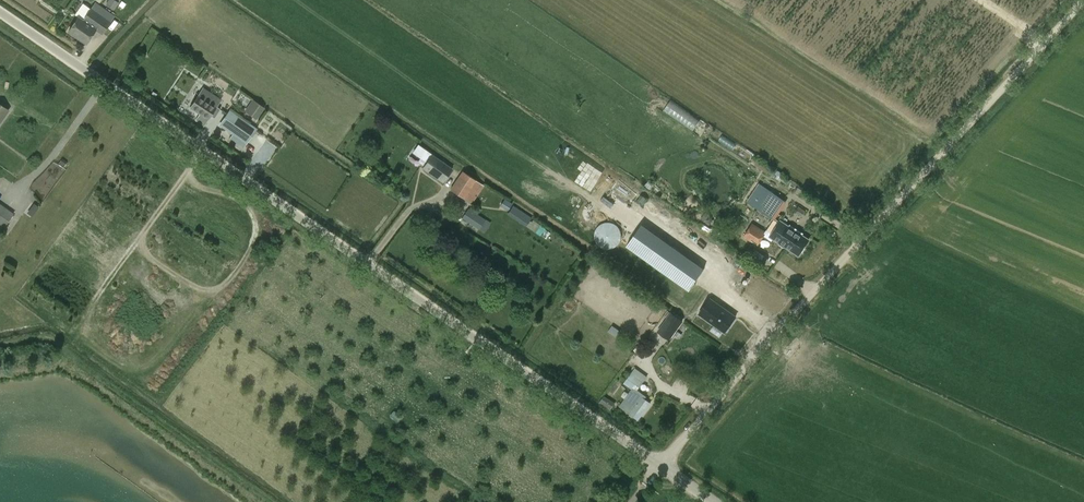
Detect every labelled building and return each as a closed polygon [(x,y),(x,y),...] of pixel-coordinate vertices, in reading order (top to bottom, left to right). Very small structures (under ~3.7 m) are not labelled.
[(101,35),(115,16),(96,3),(83,21),(78,17),(68,32),(85,44),(95,30),(101,35)] [(203,88),(198,95),(190,108),(200,114),(196,120),(204,126),(211,115),(214,118),(220,109),(217,107),(222,100),(203,88)] [(243,110),(255,119),(263,108),(251,99),(243,110)] [(672,99),(664,110),(694,130),(701,119),(672,99)] [(256,128),(231,110),(220,126),(245,143),(256,128)] [(443,182),(452,169),(428,152),(423,159),(427,161),(422,169),(443,182)] [(772,168),(755,156),(751,163),(768,174),(772,168)] [(45,181),(41,186),(48,192),(66,169),(55,160),(41,177),(45,181)] [(450,190),(463,199),(471,205),(484,186),(476,181),(462,171),(450,190)] [(760,183),(754,192),(760,196),(754,205),(771,218),(783,200),(760,183)] [(505,198),(501,206),(510,209),(513,201),(505,198)] [(3,229),(14,214),(0,204),(0,226),(3,229)] [(525,227),(532,218),(513,206),(507,214),(525,227)] [(801,217),(806,211),(798,206),(794,212),(801,217)] [(490,223),(489,222),(468,208),(461,219),(479,230),(484,233),(490,223)] [(537,231),(542,224),(532,218),(528,226),(537,231)] [(805,248),(805,246),(809,240),(780,221),(771,234),(770,232),(769,234),(767,232),(765,235),(772,240),(773,238),(799,255),(800,252),(803,252),(805,248)] [(615,248),(618,244),(621,240),(622,236),(621,231),(618,227),(615,224),(610,223),(606,223),(601,224),(598,227),(595,231),(595,236),(595,240),(598,244),(601,248),(606,249),(610,249),(615,248)] [(758,246),(765,235),(767,232),(753,223),(743,236),(758,246)] [(643,225),(628,245),(688,289),(702,269),(643,225)] [(712,303),(700,317),(727,336),(737,321),(712,303)] [(668,339),(681,321),(671,314),(658,332),(668,339)] [(631,373),(624,383),(632,390),(620,407),(629,414),(638,420),(650,404),(641,397),(643,395),(638,391),(647,377),(636,368),(631,373)]
